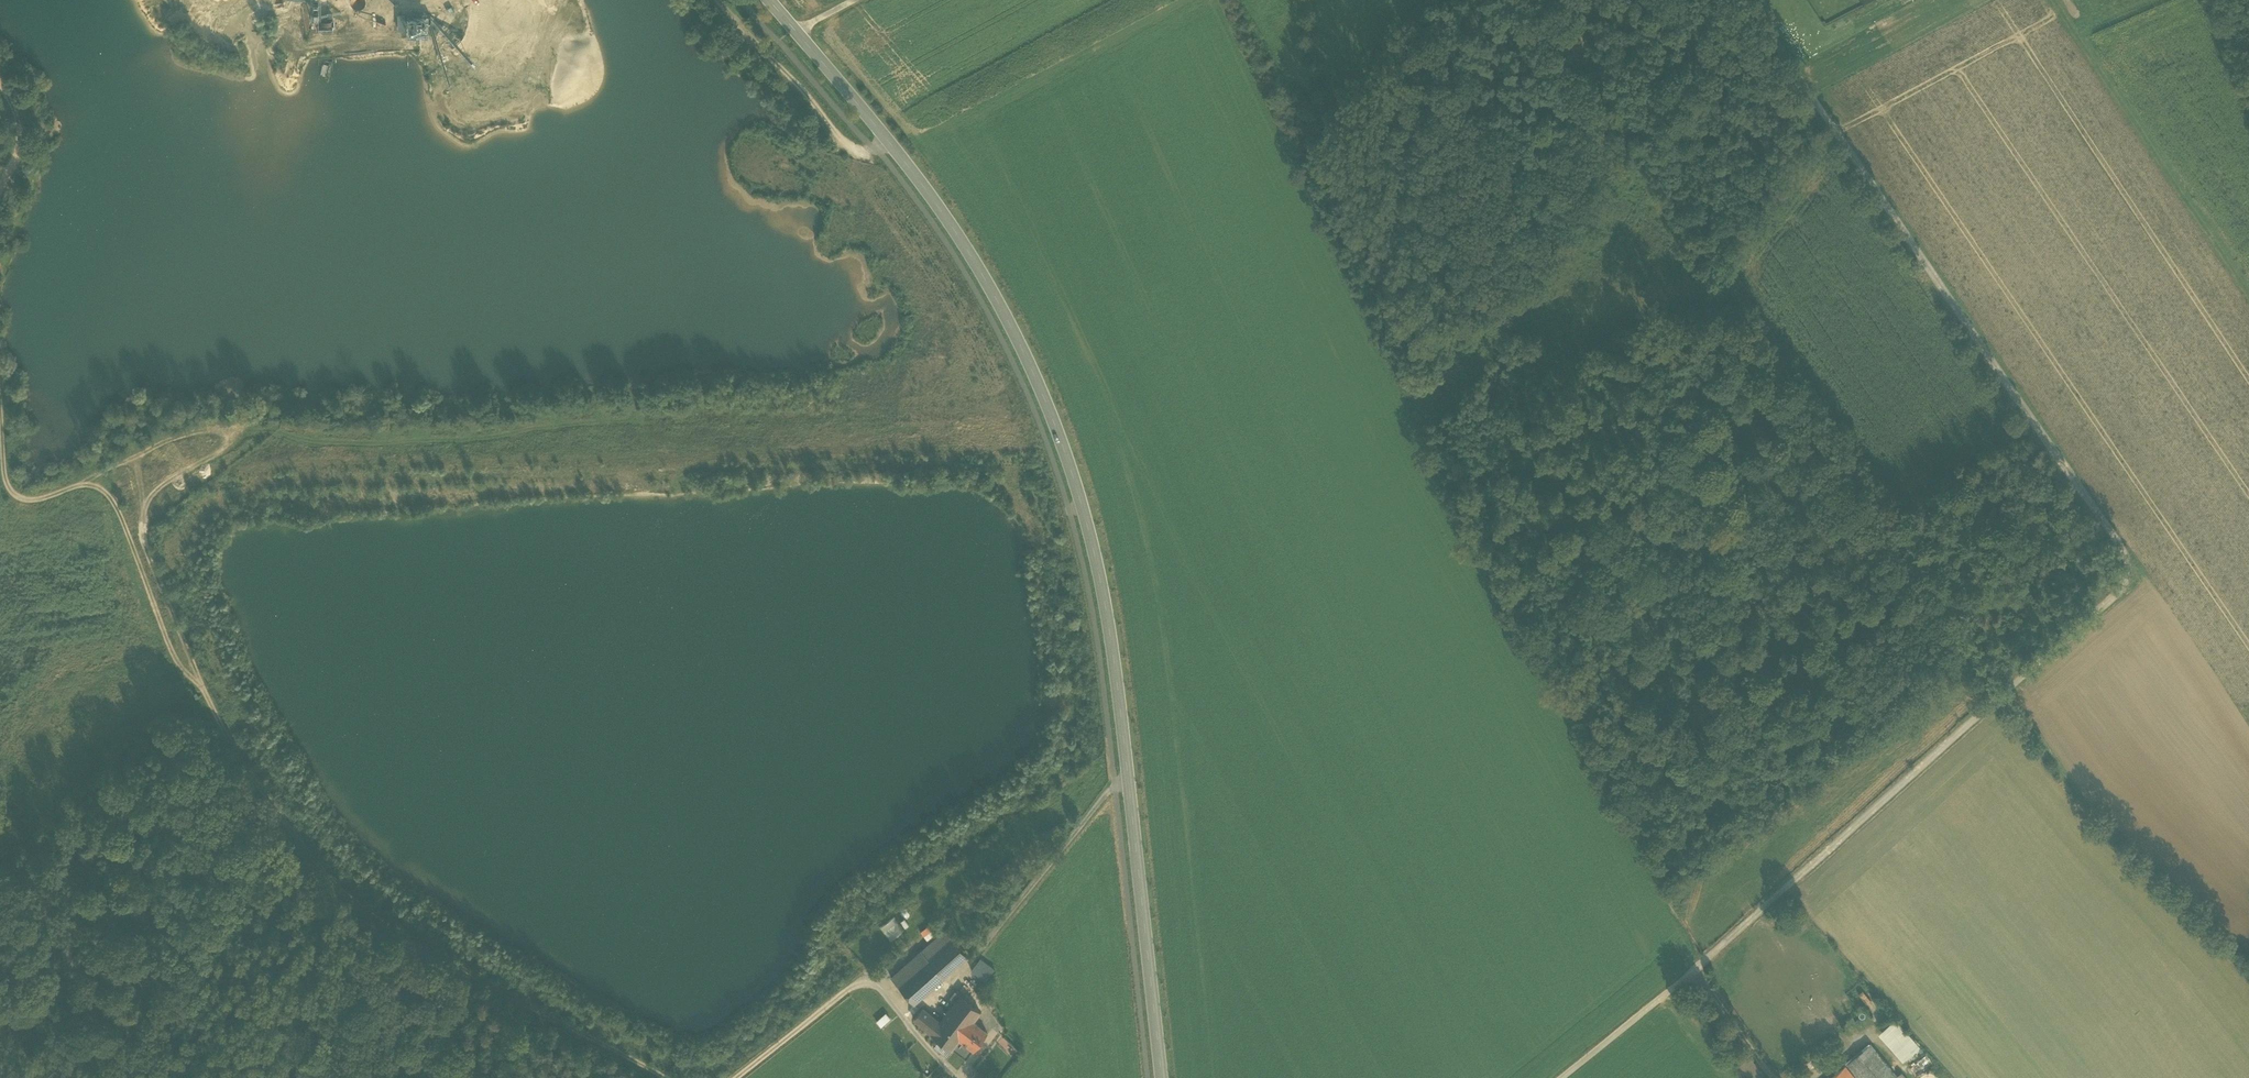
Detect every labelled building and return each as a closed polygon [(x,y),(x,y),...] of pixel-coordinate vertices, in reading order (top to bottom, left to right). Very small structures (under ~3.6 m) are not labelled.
[(315,30),(333,29),(332,12),(315,13),(315,30)] [(397,15),(396,32),(425,33),(425,16),(397,15)] [(895,915),(880,925),(889,939),(904,929),(895,915)] [(920,930),(926,939),(935,933),(929,924),(920,930)] [(945,930),(891,977),(913,1003),(967,956),(945,930)] [(970,969),(985,981),(995,968),(979,956),(970,969)] [(954,1002),(939,1022),(959,1039),(973,1021),(980,1012),(955,991),(949,998),(954,1002)] [(987,1032),(973,1021),(959,1039),(939,1022),(922,1009),(914,1018),(951,1048),(952,1048),(966,1059),(972,1050),(973,1050),(987,1032)] [(1918,1047),(1894,1021),(1882,1032),(1905,1058),(1918,1047)] [(1830,1077),(1896,1077),(1897,1077),(1870,1045),(1830,1077)]
